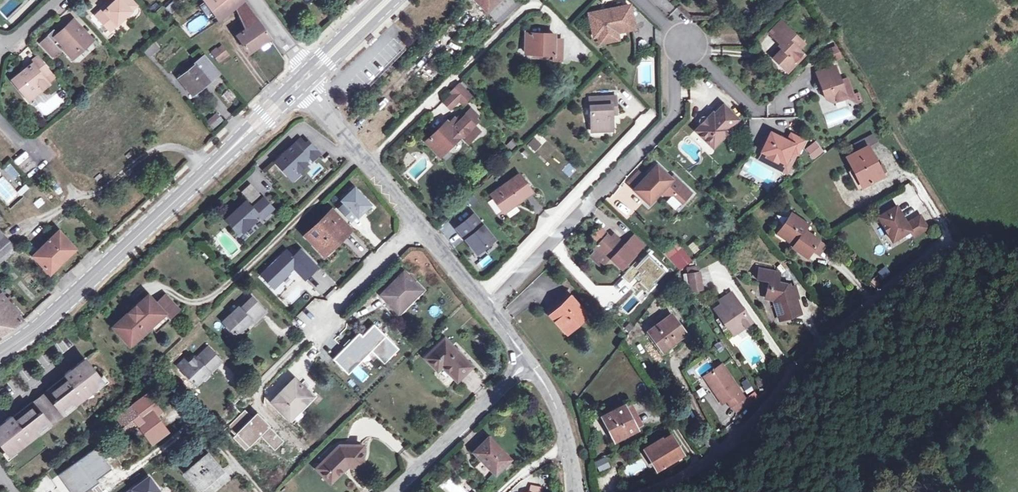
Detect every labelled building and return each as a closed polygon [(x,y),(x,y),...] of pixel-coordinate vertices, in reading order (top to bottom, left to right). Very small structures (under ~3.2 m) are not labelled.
[(112,2),(97,17),(109,30),(130,10),(125,5),(130,0),(110,0),(111,1),(112,2)] [(130,10),(136,5),(131,0),(130,0),(125,5),(130,10)] [(217,17),(239,0),(205,0),(217,17)] [(343,9),(350,3),(347,0),(345,0),(339,5),(343,9)] [(486,11),(498,0),(475,0),(486,11)] [(486,11),(498,22),(519,2),(517,0),(498,0),(486,11)] [(97,17),(112,2),(111,1),(95,15),(97,17)] [(200,5),(207,16),(212,12),(205,1),(200,5)] [(246,29),(237,35),(248,51),(269,37),(246,4),(238,9),(243,24),(246,29)] [(627,17),(625,5),(589,13),(591,25),(595,23),(597,35),(598,37),(608,35),(607,33),(616,31),(634,27),(632,16),(627,17)] [(92,39),(73,19),(55,37),(63,45),(62,46),(77,53),(92,39)] [(769,33),(774,38),(786,26),(781,21),(769,33)] [(774,38),(780,44),(781,43),(784,45),(783,47),(772,57),(781,65),(784,62),(790,68),(803,55),(797,49),(803,43),(786,26),(774,38)] [(618,39),(616,31),(607,33),(608,35),(598,37),(599,43),(618,39)] [(562,39),(554,39),(554,34),(525,33),(525,53),(553,54),(553,59),(561,59),(562,39)] [(148,57),(158,49),(152,41),(141,50),(148,57)] [(837,44),(830,47),(835,60),(842,57),(837,44)] [(218,61),(227,54),(221,46),(217,49),(216,47),(211,51),(218,61)] [(32,63),(22,71),(12,79),(28,100),(49,83),(43,76),(49,72),(37,56),(30,62),(32,63)] [(190,92),(208,79),(218,70),(205,56),(196,63),(178,77),(190,92)] [(32,63),(30,62),(21,69),(22,71),(32,63)] [(787,71),(790,68),(784,62),(781,65),(787,71)] [(834,65),(815,72),(823,97),(832,102),(846,97),(839,79),(834,65)] [(846,97),(856,102),(859,101),(856,93),(853,94),(846,77),(839,79),(846,97)] [(459,99),(462,103),(470,95),(459,84),(451,91),(453,93),(459,99)] [(444,101),(450,108),(459,99),(453,93),(444,101)] [(611,106),(616,105),(615,96),(589,98),(591,131),(612,129),(611,113),(611,106)] [(730,129),(729,128),(738,118),(723,104),(714,113),(712,111),(694,130),(713,148),(730,129)] [(462,112),(456,119),(454,117),(448,123),(460,135),(467,143),(482,128),(476,122),(479,119),(476,116),(480,113),(473,106),(467,113),(464,110),(462,112)] [(648,107),(637,121),(645,128),(657,114),(648,107)] [(212,127),(221,119),(216,114),(207,121),(212,127)] [(440,155),(460,135),(448,123),(446,121),(426,141),(440,155)] [(760,142),(762,146),(760,151),(767,154),(766,157),(775,162),(789,168),(796,153),(797,154),(804,140),(790,133),(787,140),(769,132),(768,135),(763,137),(760,142)] [(857,187),(882,174),(868,148),(877,144),(872,135),(855,143),(859,150),(847,157),(853,168),(848,171),(857,187)] [(309,157),(312,160),(319,154),(315,149),(307,157),(300,150),(306,144),(300,138),(275,162),(288,176),(296,169),(297,170),(306,162),(305,161),(309,157)] [(814,142),(806,148),(814,157),(821,151),(814,142)] [(312,151),(306,144),(300,150),(307,157),(312,151)] [(775,162),(772,169),(785,175),(789,168),(775,162)] [(10,163),(2,169),(12,181),(20,174),(10,163)] [(634,189),(648,203),(660,190),(663,193),(673,193),(678,198),(687,189),(669,172),(667,175),(656,165),(645,177),(634,189)] [(288,176),(292,180),(300,173),(296,169),(288,176)] [(628,183),(634,189),(645,177),(639,172),(628,183)] [(490,194),(502,210),(516,200),(517,202),(532,191),(519,173),(490,194)] [(25,184),(16,191),(3,175),(0,177),(0,198),(6,205),(28,187),(25,184)] [(337,206),(331,211),(338,218),(347,227),(371,206),(356,190),(345,200),(349,203),(341,211),(337,206)] [(225,218),(232,225),(236,222),(240,227),(242,229),(254,218),(252,215),(256,212),(261,217),(273,206),(264,196),(252,206),(245,199),(225,218)] [(504,212),(517,202),(516,200),(502,210),(504,212)] [(101,220),(85,204),(81,208),(97,224),(101,220)] [(877,215),(891,240),(910,230),(913,235),(927,227),(920,214),(906,223),(895,205),(877,215)] [(338,218),(331,211),(331,210),(304,234),(320,251),(328,243),(332,247),(349,230),(347,227),(338,218)] [(754,219),(759,215),(755,210),(750,214),(754,219)] [(791,212),(779,229),(796,241),(794,244),(792,246),(806,256),(810,250),(818,239),(809,233),(804,229),(807,224),(791,212)] [(473,214),(456,227),(476,252),(493,239),(473,214)] [(440,229),(451,240),(459,231),(448,221),(440,229)] [(620,247),(609,237),(599,227),(590,236),(596,243),(592,247),(607,261),(610,258),(622,268),(641,248),(630,237),(623,244),(620,247)] [(777,232),(794,244),(796,241),(779,229),(777,232)] [(5,258),(15,249),(0,231),(0,251),(5,258)] [(58,231),(46,242),(43,238),(39,242),(42,246),(33,255),(50,272),(74,248),(58,231)] [(117,234),(114,232),(108,237),(111,240),(117,234)] [(612,233),(609,237),(620,247),(623,244),(612,233)] [(630,237),(641,248),(643,245),(632,235),(630,237)] [(818,239),(810,250),(819,256),(827,245),(818,239)] [(328,243),(320,251),(323,254),(332,247),(328,243)] [(288,252),(264,274),(275,285),(294,267),(306,280),(318,269),(301,251),(293,258),(288,252)] [(680,270),(692,260),(685,252),(673,262),(680,270)] [(483,266),(492,260),(488,255),(479,261),(483,266)] [(882,278),(889,273),(884,266),(877,271),(882,278)] [(691,291),(701,288),(696,268),(686,271),(691,291)] [(794,299),(789,285),(789,283),(777,281),(779,272),(759,268),(756,278),(768,280),(775,281),(773,288),(767,286),(765,297),(773,299),(779,320),(801,313),(796,298),(794,299)] [(410,287),(414,283),(403,271),(380,294),(397,312),(416,293),(410,287)] [(666,290),(671,295),(679,286),(674,281),(666,290)] [(420,289),(414,283),(410,287),(416,293),(420,289)] [(794,284),(789,285),(794,299),(796,298),(799,297),(794,284)] [(23,321),(1,293),(0,294),(0,333),(23,321)] [(716,308),(723,318),(725,316),(735,331),(750,321),(731,293),(720,300),(722,304),(716,308)] [(129,312),(119,321),(134,337),(148,325),(163,312),(165,315),(174,308),(175,306),(164,295),(155,303),(148,295),(135,306),(134,304),(127,310),(129,312)] [(569,296),(550,314),(566,331),(586,314),(569,296)] [(238,307),(223,322),(237,336),(245,327),(245,326),(251,321),(254,323),(265,312),(252,298),(240,309),(238,307)] [(176,311),(174,308),(165,315),(168,318),(176,311)] [(168,318),(165,315),(163,312),(148,325),(134,337),(119,321),(114,326),(132,346),(152,328),(155,332),(169,319),(168,318)] [(564,333),(566,331),(550,314),(548,316),(564,333)] [(662,350),(685,333),(671,314),(648,330),(662,350)] [(733,333),(735,331),(725,316),(723,318),(733,333)] [(449,352),(453,348),(444,338),(440,343),(449,352)] [(753,338),(738,345),(748,366),(763,360),(753,338)] [(449,352),(440,343),(425,357),(437,369),(442,365),(456,380),(471,365),(453,348),(449,352)] [(188,363),(182,370),(197,385),(221,361),(208,347),(197,359),(195,357),(188,363)] [(178,366),(182,370),(188,363),(185,359),(178,366)] [(83,360),(75,366),(77,367),(71,372),(69,370),(64,375),(65,376),(45,391),(64,415),(76,406),(72,401),(84,392),(88,389),(89,391),(96,386),(95,384),(99,380),(98,378),(83,360)] [(708,383),(721,402),(726,399),(730,405),(731,405),(741,398),(743,396),(721,363),(706,374),(711,382),(708,383)] [(99,380),(95,384),(96,386),(98,388),(107,381),(102,375),(98,378),(99,380)] [(301,394),(305,389),(294,378),(271,401),(288,419),(308,400),(301,394)] [(311,396),(305,389),(301,394),(308,400),(311,396)] [(45,391),(32,402),(50,426),(64,415),(45,391)] [(154,411),(159,407),(148,392),(116,418),(126,432),(135,426),(137,424),(140,427),(143,432),(151,443),(168,430),(157,415),(154,411)] [(741,398),(731,405),(735,411),(745,404),(741,398)] [(32,402),(11,418),(0,427),(0,445),(1,444),(5,450),(7,452),(12,449),(13,450),(20,445),(19,443),(23,439),(24,441),(36,433),(38,435),(50,426),(32,402)] [(629,402),(624,405),(635,428),(641,425),(629,402)] [(635,428),(624,405),(602,416),(614,439),(635,428)] [(163,411),(159,407),(154,411),(157,415),(163,411)] [(11,418),(10,416),(4,421),(0,424),(0,427),(11,418)] [(139,435),(143,432),(140,427),(137,424),(135,426),(138,429),(136,430),(139,435)] [(664,438),(647,449),(658,467),(658,468),(682,453),(671,435),(664,438)] [(481,460),(482,459),(496,473),(510,458),(488,436),(472,452),(481,460)] [(339,445),(321,463),(327,469),(323,474),(330,481),(343,469),(342,468),(346,464),(347,465),(352,465),(352,461),(362,461),(362,446),(339,445)] [(15,452),(13,450),(12,449),(7,452),(5,450),(2,453),(6,459),(15,452)] [(56,477),(62,484),(66,481),(72,490),(69,491),(85,491),(97,483),(95,481),(109,470),(94,449),(56,477)] [(209,476),(219,467),(207,453),(185,472),(199,489),(211,479),(209,476)] [(597,472),(609,467),(605,456),(593,461),(597,472)] [(316,467),(323,474),(327,469),(321,463),(316,467)] [(222,470),(219,467),(209,476),(211,479),(222,470)] [(127,491),(157,491),(158,491),(148,476),(127,491)]
